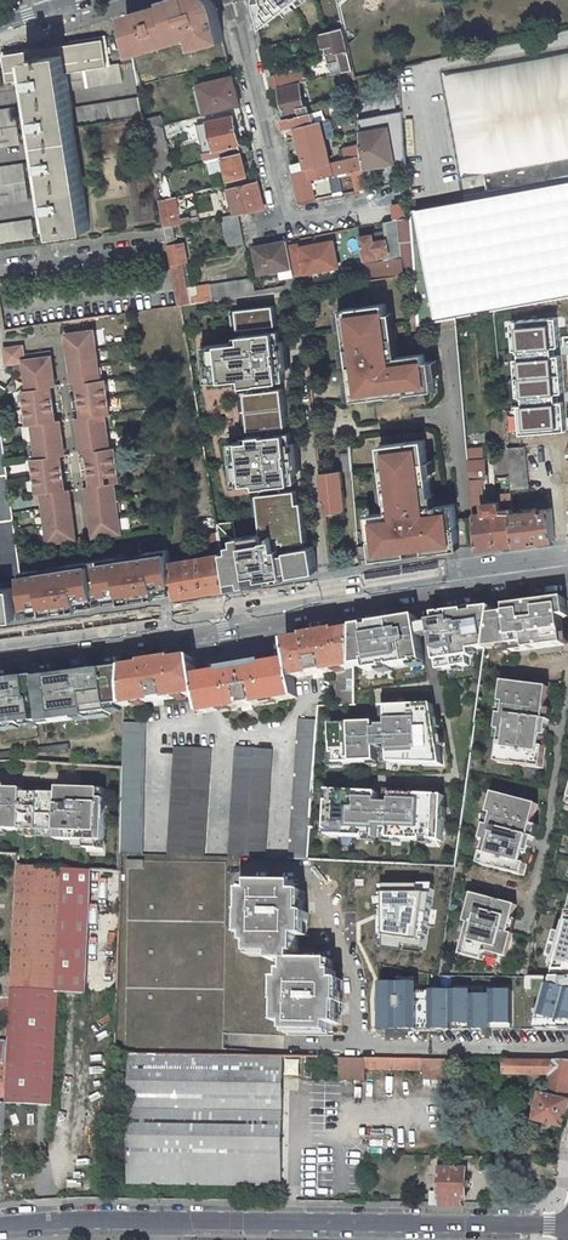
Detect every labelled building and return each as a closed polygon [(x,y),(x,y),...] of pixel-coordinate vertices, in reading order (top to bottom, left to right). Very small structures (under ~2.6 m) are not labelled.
[(127,15),(133,52),(175,41),(183,39),(185,47),(186,48),(224,38),(216,5),(208,0),(187,0),(187,1),(180,4),(179,0),(175,1),(174,0),(170,0),(165,1),(166,3),(161,4),(163,9),(156,12),(154,6),(150,8),(149,6),(145,8),(145,9),(127,15)] [(258,31),(281,13),(284,17),(294,9),(291,6),(295,2),(298,6),(307,0),(252,0),(258,31)] [(166,3),(165,1),(149,6),(150,8),(154,6),(156,12),(163,9),(161,4),(166,3)] [(353,70),(343,28),(321,33),(324,47),(335,44),(341,73),(347,71),(353,70)] [(69,90),(66,72),(109,65),(105,38),(2,53),(6,81),(12,80),(12,85),(31,82),(31,86),(34,85),(39,118),(36,118),(38,126),(40,126),(46,159),(43,160),(44,168),(47,168),(52,201),(49,201),(50,210),(53,209),(57,235),(91,230),(69,90)] [(122,82),(119,64),(109,65),(66,72),(69,90),(122,82)] [(276,73),(279,87),(298,83),(306,81),(302,67),(276,73)] [(355,79),(353,70),(347,71),(349,80),(355,79)] [(206,114),(240,106),(233,77),(199,85),(206,114)] [(284,132),(320,122),(324,121),(323,114),(319,112),(310,114),(308,107),(304,108),(298,83),(279,87),(287,118),(281,120),(284,132)] [(400,96),(372,100),(374,112),(402,108),(400,96)] [(145,116),(141,97),(76,107),(78,126),(145,116)] [(20,144),(15,107),(0,110),(0,147),(20,144)] [(161,125),(159,116),(145,119),(147,129),(161,125)] [(204,153),(206,161),(242,153),(239,144),(233,117),(198,125),(202,142),(211,140),(214,151),(204,153)] [(291,164),(293,172),(330,163),(328,154),(329,154),(323,129),(322,129),(320,122),(284,132),(285,139),(298,136),(304,161),(291,164)] [(168,148),(163,125),(161,125),(147,129),(151,151),(168,148)] [(362,155),(364,169),(394,163),(394,162),(404,160),(398,128),(388,130),(388,128),(360,133),(361,144),(362,155)] [(248,142),(239,144),(242,153),(250,151),(248,142)] [(342,160),(362,155),(361,144),(344,149),(345,150),(340,151),(342,160)] [(168,148),(151,151),(155,174),(161,172),(178,168),(173,147),(168,148)] [(247,175),(242,153),(206,161),(206,162),(208,162),(211,174),(226,171),(228,180),(247,175)] [(334,162),(337,174),(339,173),(361,168),(362,172),(364,171),(364,169),(362,155),(342,160),(334,162)] [(567,176),(567,158),(484,173),(487,191),(567,176)] [(334,195),(344,194),(339,173),(337,174),(334,162),(330,163),(293,172),(301,202),(315,199),(310,180),(330,175),(334,195)] [(28,200),(23,164),(0,167),(0,204),(28,200)] [(234,215),(239,214),(265,209),(258,183),(228,190),(234,215)] [(175,196),(159,200),(164,227),(173,226),(189,223),(188,218),(179,219),(175,196)] [(411,217),(410,202),(392,205),(395,220),(411,217)] [(245,244),(239,214),(234,215),(222,217),(228,247),(245,244)] [(360,237),(365,265),(368,278),(368,280),(416,273),(411,217),(395,220),(385,222),(386,232),(360,237)] [(0,224),(0,243),(34,238),(31,220),(0,224)] [(175,241),(173,226),(164,227),(167,243),(175,241)] [(289,249),(289,248),(288,241),(255,247),(260,273),(280,270),(282,278),(286,277),(294,276),(289,249)] [(289,249),(294,276),(339,268),(334,241),(289,249)] [(183,243),(176,244),(167,246),(170,262),(178,306),(181,305),(199,302),(196,286),(189,287),(186,288),(182,262),(185,262),(187,262),(183,243)] [(297,289),(294,276),(286,277),(288,285),(285,285),(286,291),(297,289)] [(255,290),(253,278),(196,286),(199,302),(201,302),(224,299),(232,298),(256,295),(255,290)] [(256,295),(286,291),(285,285),(255,290),(256,295)] [(386,304),(344,309),(356,400),(391,395),(391,397),(410,394),(409,392),(437,389),(433,360),(427,361),(426,353),(399,357),(393,358),(387,314),(386,304)] [(274,306),(237,310),(239,328),(276,324),(274,306)] [(233,329),(239,328),(237,310),(231,310),(233,329)] [(393,358),(399,357),(393,313),(387,314),(393,358)] [(511,317),(513,345),(518,344),(550,343),(557,343),(554,314),(511,317)] [(96,348),(94,330),(67,335),(73,384),(78,383),(83,418),(78,418),(83,453),(87,453),(92,487),(87,487),(94,536),(121,533),(119,516),(117,499),(114,483),(119,483),(117,465),(114,448),(110,448),(107,432),(105,415),(110,414),(107,396),(105,379),(100,380),(99,366),(96,348)] [(242,341),(208,345),(210,362),(208,362),(209,375),(214,375),(214,381),(243,378),(244,385),(259,384),(259,383),(285,380),(284,369),(283,365),(286,365),(284,347),(281,347),(279,331),(241,335),(242,341)] [(518,344),(519,354),(549,352),(550,343),(518,344)] [(14,347),(24,355),(23,346),(14,347)] [(47,525),(49,543),(76,539),(69,490),(65,490),(60,456),(65,456),(60,421),(55,421),(51,387),(55,387),(50,352),(43,353),(43,355),(33,356),(33,360),(25,361),(24,355),(14,347),(5,349),(7,364),(24,361),(28,390),(24,391),(26,408),(28,425),(28,426),(33,425),(35,442),(37,459),(33,459),(35,477),(38,493),(38,494),(42,493),(44,507),(47,525)] [(554,387),(560,387),(557,351),(549,352),(519,354),(514,354),(515,390),(520,389),(554,387)] [(554,387),(520,389),(522,400),(555,397),(554,387)] [(283,388),(246,392),(250,429),(288,425),(283,388)] [(244,430),(250,429),(246,392),(240,393),(244,430)] [(520,431),(563,426),(560,396),(555,397),(522,400),(517,401),(520,431)] [(21,573),(21,572),(18,547),(15,530),(13,512),(11,498),(9,481),(6,463),(4,446),(2,428),(0,417),(0,553),(3,576),(21,573)] [(272,484),(296,482),(295,471),(295,467),(297,467),(295,448),(293,449),(291,432),(265,435),(265,434),(252,435),(252,440),(236,442),(236,450),(234,450),(237,476),(239,476),(240,484),(257,482),(258,487),(272,485),(272,484)] [(432,494),(425,439),(388,444),(390,465),(386,465),(389,485),(391,500),(394,500),(395,511),(370,514),(375,551),(408,547),(409,549),(427,547),(427,545),(442,543),(443,549),(461,547),(458,519),(456,503),(437,506),(434,506),(432,494)] [(388,444),(382,445),(384,466),(386,465),(390,465),(388,444)] [(525,446),(508,448),(512,489),(529,487),(525,446)] [(499,495),(500,500),(485,502),(483,483),(486,483),(483,448),(468,449),(474,516),(477,545),(477,549),(517,544),(514,513),(511,493),(499,495)] [(341,471),(321,473),(325,511),(346,508),(341,471)] [(389,501),(391,500),(389,485),(383,485),(384,497),(389,501)] [(223,552),(229,588),(251,584),(250,580),(262,578),(262,583),(287,578),(281,542),(286,541),(287,543),(308,541),(303,502),(299,502),(297,489),(259,494),(262,524),(265,524),(266,532),(233,538),(234,545),(228,546),(229,551),(223,552)] [(517,544),(555,539),(552,508),(537,510),(537,508),(525,510),(525,512),(514,513),(517,544)] [(458,519),(461,547),(477,545),(474,516),(458,519)] [(210,532),(213,545),(221,544),(219,531),(217,532),(217,531),(210,532)] [(427,547),(428,551),(443,549),(442,543),(427,545),(427,547)] [(213,545),(214,554),(223,552),(221,544),(213,545)] [(204,556),(214,554),(213,545),(201,547),(201,553),(203,552),(204,556)] [(359,546),(361,560),(371,559),(370,545),(359,546)] [(313,546),(288,550),(292,575),(318,570),(313,546)] [(375,551),(376,558),(409,554),(409,549),(408,547),(375,551)] [(39,572),(39,569),(21,572),(21,573),(25,600),(26,611),(33,610),(53,607),(54,612),(80,608),(79,602),(96,600),(95,594),(104,593),(105,599),(131,594),(132,600),(158,596),(157,590),(169,589),(175,588),(171,561),(169,549),(140,553),(140,557),(117,560),(117,557),(62,565),(62,569),(39,572)] [(175,588),(176,597),(229,588),(223,552),(214,554),(204,556),(203,552),(201,553),(199,553),(200,556),(171,561),(175,588)] [(17,619),(15,601),(13,587),(0,589),(0,620),(17,619)] [(105,599),(106,605),(132,600),(131,594),(105,599)] [(491,615),(487,649),(512,645),(513,651),(565,644),(562,616),(567,616),(567,615),(566,598),(507,606),(508,613),(491,615)] [(25,600),(15,601),(17,619),(27,617),(26,611),(25,600)] [(79,602),(80,608),(97,606),(96,600),(79,602)] [(33,610),(34,616),(54,612),(53,607),(33,610)] [(431,622),(431,624),(433,636),(439,670),(469,665),(468,657),(486,654),(487,649),(491,615),(492,608),(436,615),(437,621),(431,622)] [(355,628),(355,630),(355,667),(367,665),(368,672),(426,662),(421,638),(419,626),(418,617),(355,628)] [(431,624),(419,626),(421,638),(433,636),(431,624)] [(337,706),(354,705),(355,669),(355,667),(355,630),(343,632),(343,629),(327,632),(327,633),(306,637),(306,639),(286,642),(290,661),(264,666),(263,664),(223,670),(223,673),(197,677),(194,658),(174,661),(174,659),(145,663),(145,665),(126,668),(126,669),(125,707),(199,696),(202,715),(298,699),(294,679),(338,671),(337,706)] [(23,727),(22,722),(37,721),(38,724),(90,718),(90,717),(112,714),(112,708),(125,707),(126,669),(97,673),(97,671),(70,674),(71,679),(51,682),(51,677),(0,683),(0,728),(23,727)] [(562,689),(563,684),(546,682),(545,686),(527,684),(504,681),(501,702),(506,703),(504,714),(500,714),(498,729),(502,730),(498,762),(544,768),(546,747),(542,747),(543,735),(548,736),(550,720),(545,720),(549,687),(562,689)] [(444,765),(434,705),(383,707),(383,722),(331,725),(333,764),(377,762),(379,749),(390,748),(391,763),(444,765)] [(289,859),(308,859),(315,763),(317,728),(317,721),(299,719),(289,859)] [(146,723),(124,723),(123,768),(121,854),(143,855),(146,723)] [(211,748),(175,747),(168,855),(204,857),(211,748)] [(272,750),(236,747),(229,857),(265,858),(272,750)] [(56,831),(56,839),(85,840),(84,847),(97,848),(98,841),(103,841),(105,799),(99,799),(100,789),(79,788),(58,787),(57,793),(22,792),(22,788),(6,788),(6,785),(0,784),(0,829),(56,831)] [(379,793),(329,791),(327,837),(377,839),(377,825),(391,826),(390,839),(443,842),(445,796),(393,794),(392,804),(378,803),(379,793)] [(529,836),(537,804),(516,798),(493,792),(488,814),(492,815),(489,825),(485,824),(481,839),(485,841),(479,864),(524,875),(527,864),(522,863),(525,851),(530,852),(534,837),(529,836)] [(144,869),(144,861),(128,861),(128,869),(144,869)] [(120,872),(17,866),(17,881),(16,904),(14,938),(12,974),(12,985),(12,988),(12,990),(59,992),(85,993),(85,990),(117,991),(120,872)] [(381,943),(403,947),(405,943),(423,945),(433,878),(378,881),(381,943)] [(301,924),(301,913),(304,913),(304,902),(298,902),(298,893),(296,893),(296,885),(252,884),(252,892),(249,892),(249,901),(244,901),(244,913),(249,913),(249,923),(242,923),(242,935),(247,935),(247,943),(251,944),(251,954),(272,955),(272,961),(288,961),(288,972),(284,972),(284,980),(278,980),(278,992),(285,992),(285,1003),(279,1003),(279,1014),(285,1014),(284,1023),(287,1023),(287,1032),(331,1032),(331,1024),(334,1024),(334,1015),(339,1015),(339,1004),(334,1004),(334,993),(341,993),(341,981),(336,981),(336,973),(332,973),(332,962),(295,962),(295,953),(298,953),(298,936),(307,936),(307,924),(301,924)] [(509,932),(516,905),(494,899),(472,893),(464,921),(469,923),(460,955),(482,961),(485,951),(507,957),(513,934),(509,932)] [(565,925),(553,921),(545,956),(557,956),(554,967),(567,967),(567,917),(565,925)] [(549,977),(567,983),(567,967),(554,967),(549,977)] [(12,985),(12,974),(1,973),(0,985),(12,985)] [(378,977),(379,1025),(416,1025),(416,986),(416,974),(398,973),(398,977),(378,977)] [(534,1026),(567,1027),(567,983),(549,977),(534,1026)] [(430,986),(416,986),(416,1025),(429,1024),(430,986)] [(430,986),(429,1024),(449,1024),(450,986),(430,986)] [(449,1024),(468,1023),(468,989),(468,986),(450,986),(449,1024)] [(490,986),(490,991),(489,1024),(510,1025),(508,986),(490,986)] [(11,998),(12,990),(12,988),(0,987),(0,997),(11,998)] [(468,1023),(489,1024),(490,991),(468,989),(468,1023)] [(9,1042),(9,1048),(8,1065),(5,1104),(52,1107),(59,992),(12,990),(11,998),(11,1013),(10,1029),(9,1042)] [(11,1013),(11,998),(0,997),(0,1013),(11,1013)] [(8,1065),(9,1048),(3,1048),(0,1048),(0,1064),(8,1065)] [(283,1078),(283,1056),(131,1054),(129,1184),(281,1186),(283,1078)] [(325,1079),(326,1057),(283,1056),(283,1078),(325,1079)] [(453,1080),(454,1059),(340,1057),(339,1080),(365,1081),(366,1070),(424,1071),(424,1080),(453,1080)] [(567,1112),(567,1060),(505,1059),(505,1074),(551,1075),(546,1095),(541,1094),(535,1121),(564,1128),(567,1112)] [(466,1169),(439,1168),(439,1192),(431,1192),(430,1206),(440,1205),(440,1206),(461,1206),(461,1200),(465,1200),(466,1169)]
